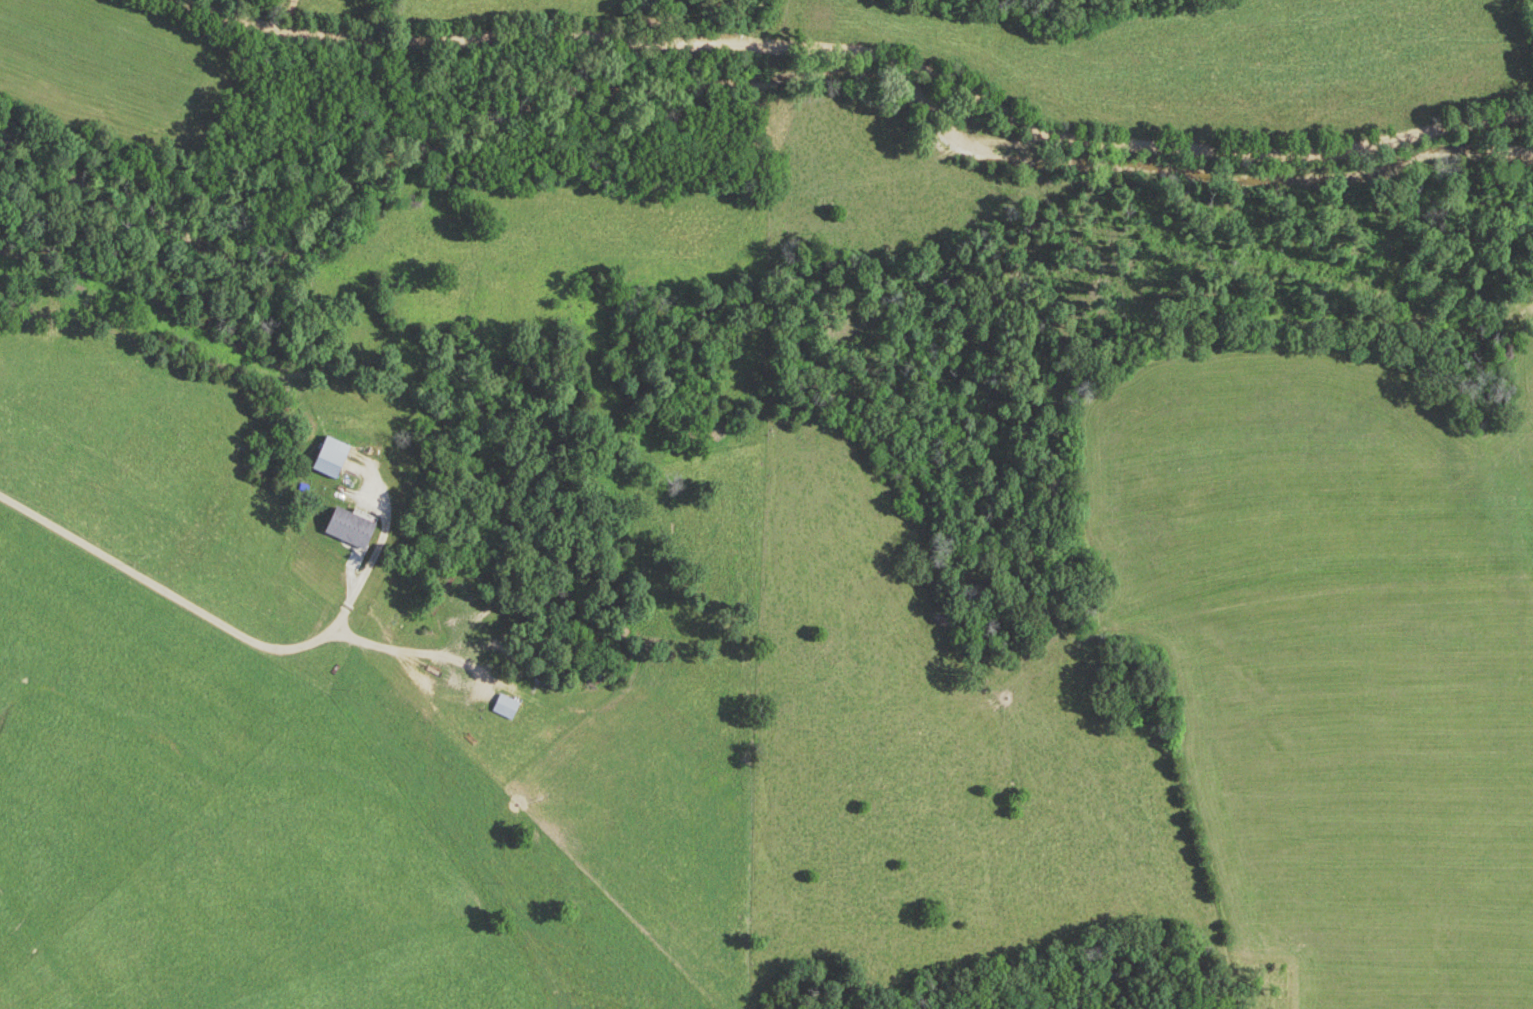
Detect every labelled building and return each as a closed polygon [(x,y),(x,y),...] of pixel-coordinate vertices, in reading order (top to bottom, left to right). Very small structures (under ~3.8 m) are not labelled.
[(356,448),(328,436),(314,471),(341,482),(356,448)] [(381,525),(342,508),(330,535),(370,552),(381,525)] [(349,599),(359,608),(369,596),(358,588),(349,599)]
